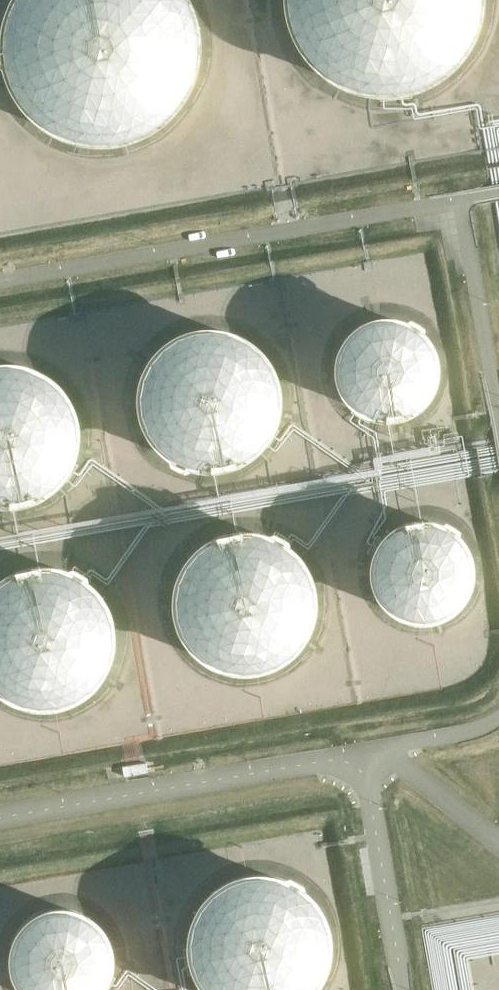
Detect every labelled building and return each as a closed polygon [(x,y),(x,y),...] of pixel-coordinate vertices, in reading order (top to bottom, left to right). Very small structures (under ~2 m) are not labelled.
[(6,20),(0,54),(0,56),(6,90),(22,119),(49,143),(82,155),(102,157),(137,151),(168,134),(182,120),(199,89),(205,54),(194,10),(187,0),(16,0),(6,20)] [(288,10),(298,44),(308,62),(334,86),(382,103),(418,99),(449,84),(467,68),(485,38),(492,4),(491,0),(289,0),(288,10)] [(229,326),(201,324),(178,331),(158,346),(144,367),(139,389),(142,414),(152,436),(162,447),(183,460),(218,466),(242,459),(262,444),(276,423),(282,399),(279,374),(269,354),(252,336),(229,326)] [(404,326),(382,325),(366,330),(353,341),(344,356),(341,376),(345,393),(354,407),(363,415),(379,422),(396,423),(409,420),(423,411),(434,397),(440,379),(439,362),(432,346),(420,333),(404,326)] [(0,361),(0,501),(18,502),(41,493),(60,477),(73,457),(77,432),(74,408),(63,387),(44,371),(21,361),(0,361)] [(401,529),(393,534),(382,547),(376,564),(376,582),(382,598),(400,616),(416,621),(440,620),(455,612),(467,599),(471,591),(474,574),(472,557),(466,545),(454,532),(435,524),(417,523),(401,529)] [(245,531),(230,533),(207,543),(189,560),(176,593),(177,618),(192,648),(211,664),(246,673),(270,669),(292,657),(308,638),(318,609),(316,584),(306,562),(291,546),(270,534),(245,531)] [(26,568),(4,578),(0,581),(0,691),(12,700),(36,706),(59,705),(81,695),(99,679),(111,656),(113,632),(108,608),(100,595),(82,578),(60,568),(26,568)] [(240,875),(219,886),(199,910),(192,933),(195,961),(205,982),(213,989),(311,989),(314,988),(327,967),(331,948),(330,924),(319,902),(302,884),(273,872),(240,875)] [(58,907),(41,912),(27,922),(17,937),(12,952),(13,969),(24,989),(101,989),(107,983),(113,966),(113,951),(108,935),(98,921),(90,914),(73,908),(58,907)]
